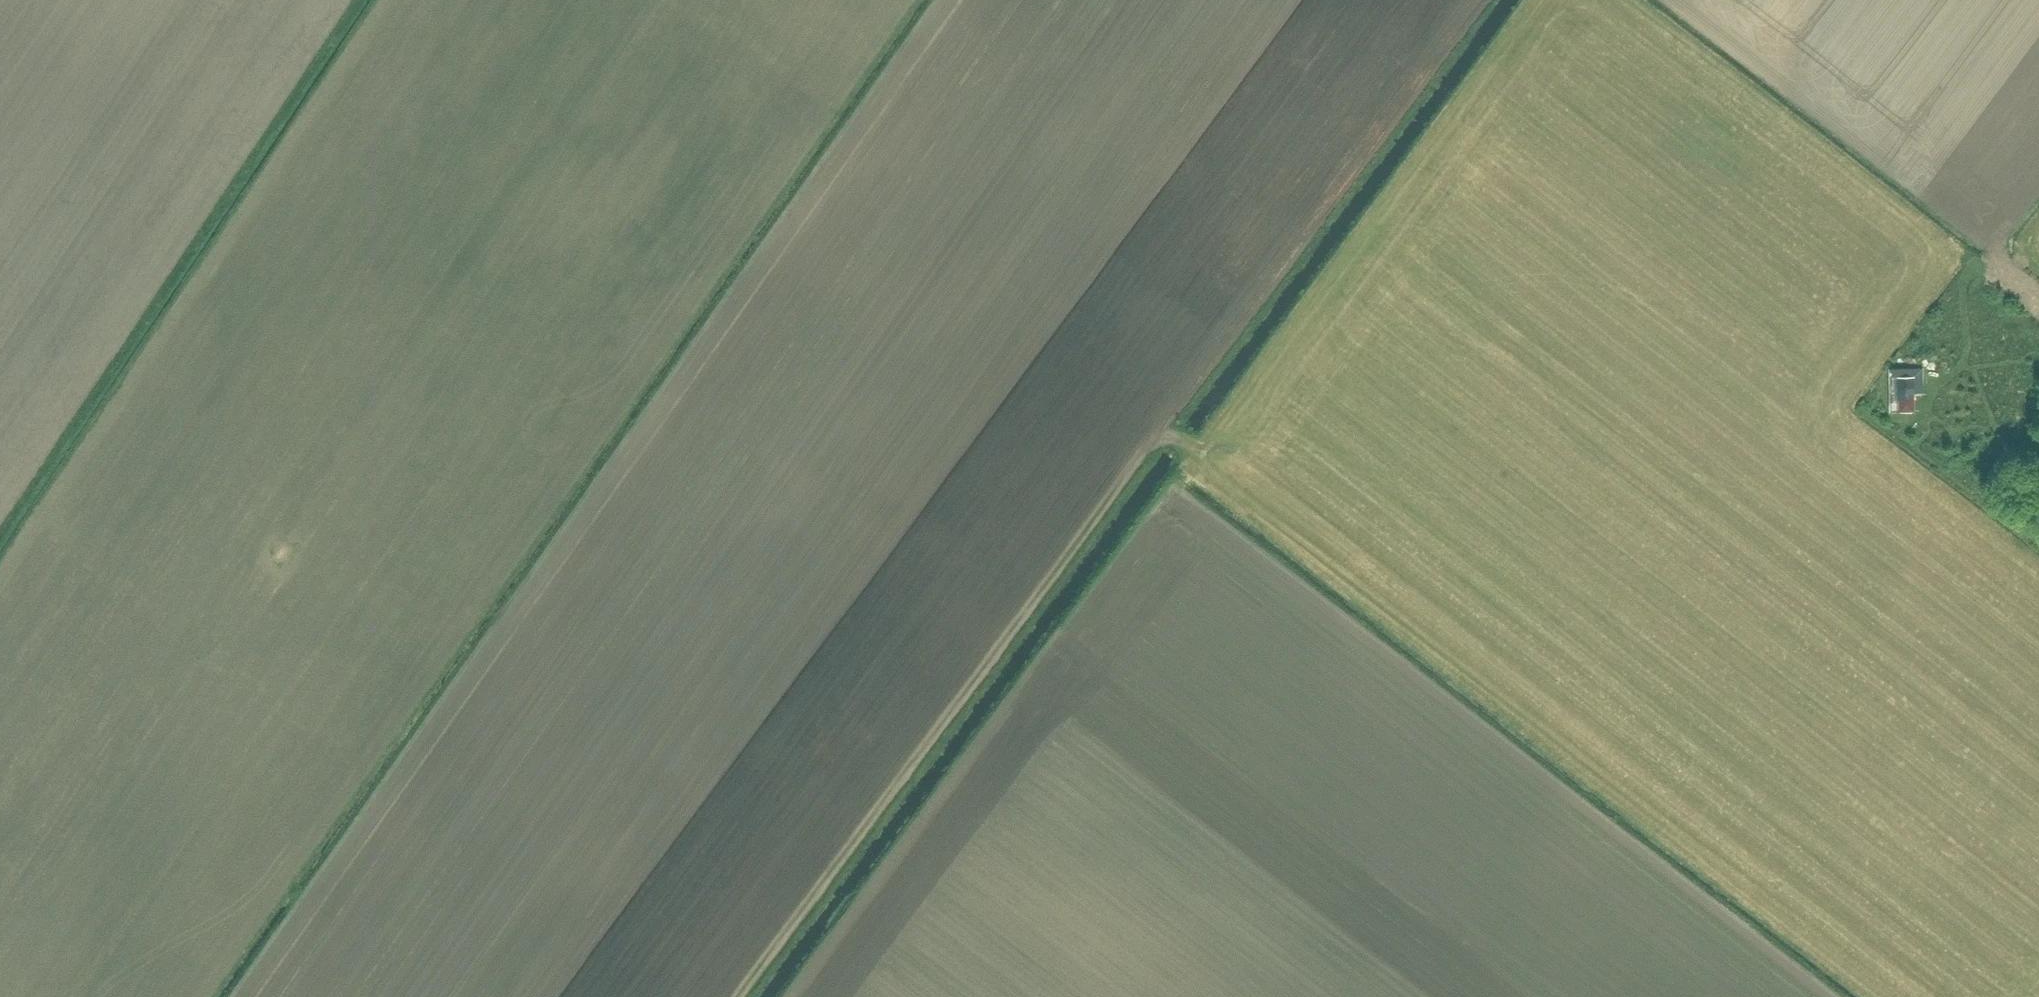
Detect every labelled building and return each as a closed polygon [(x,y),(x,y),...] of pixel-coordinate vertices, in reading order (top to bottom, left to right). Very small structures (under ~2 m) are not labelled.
[(1899,378),(1899,412),(1913,412),(1912,392),(1912,378),(1899,378)]
